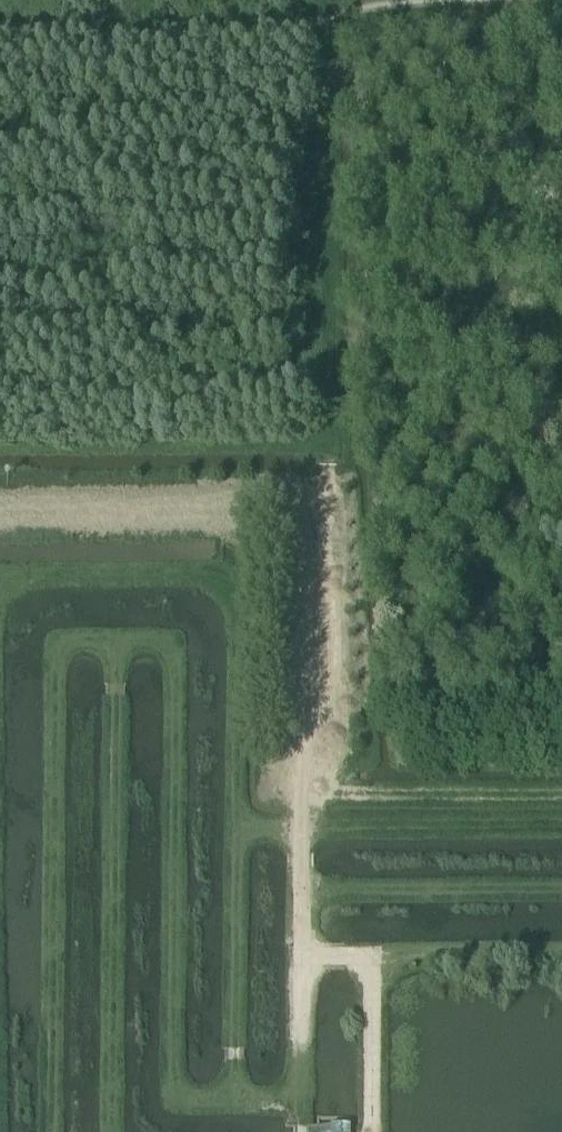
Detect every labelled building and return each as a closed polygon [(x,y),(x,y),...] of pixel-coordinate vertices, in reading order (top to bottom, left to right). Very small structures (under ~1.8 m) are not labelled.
[(306,1123),(306,1131),(350,1131),(350,1123),(306,1123)]
